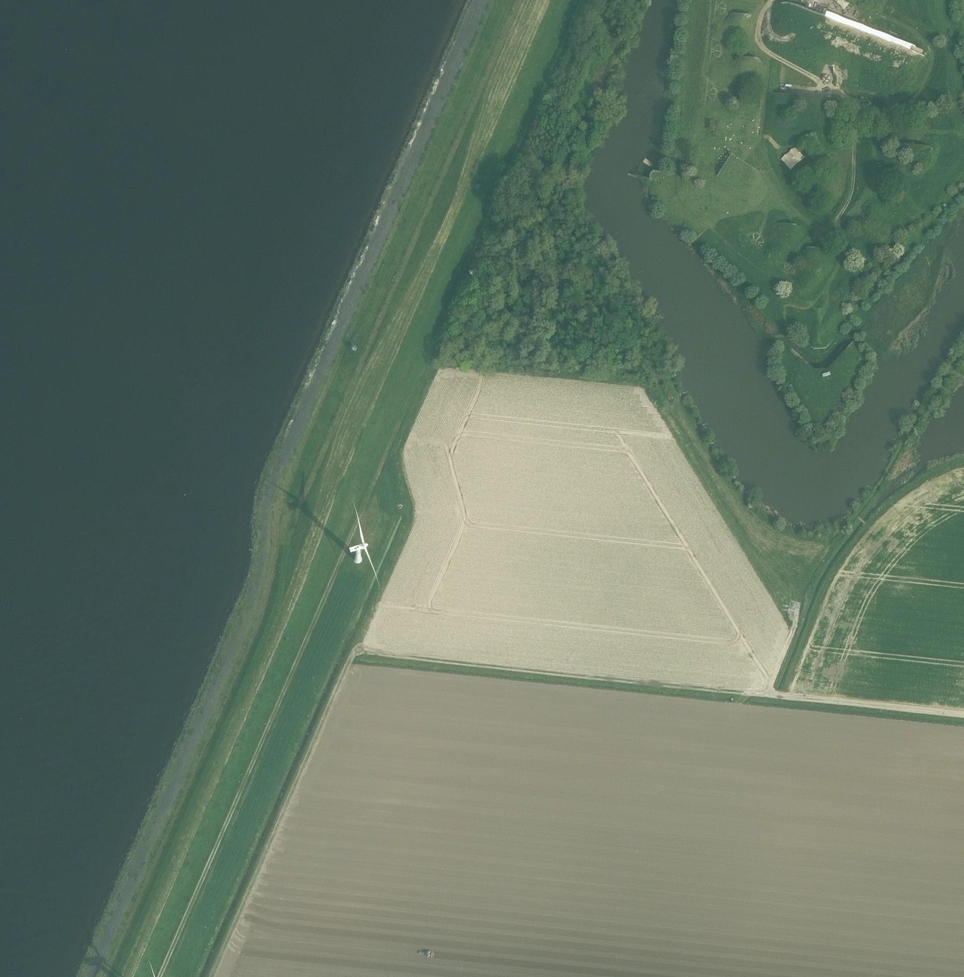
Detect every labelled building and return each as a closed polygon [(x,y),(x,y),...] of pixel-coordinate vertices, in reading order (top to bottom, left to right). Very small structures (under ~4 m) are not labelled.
[(714,18),(715,19),(716,10),(717,10),(718,10),(721,15),(722,15),(723,15),(724,14),(726,13),(726,11),(727,10),(727,8),(727,6),(726,4),(726,3),(725,2),(724,2),(723,2),(719,6),(718,6),(717,6),(718,0),(716,0),(714,18)] [(713,40),(711,40),(710,61),(711,61),(712,53),(713,53),(714,53),(717,57),(718,58),(719,58),(720,57),(721,55),(722,54),(722,52),(722,50),(722,48),(722,46),(721,45),(720,44),(719,44),(714,48),(713,48),(712,48),(713,40)] [(708,84),(707,84),(704,105),(706,105),(707,96),(708,96),(709,96),(712,101),(713,101),(714,101),(715,101),(716,99),(717,97),(717,96),(718,94),(717,92),(717,90),(716,89),(716,88),(715,88),(714,88),(709,92),(708,92),(708,84)] [(886,110),(889,111),(895,112),(921,119),(962,128),(963,129),(963,127),(944,122),(929,118),(922,117),(916,115),(905,112),(892,109),(887,108),(886,108),(886,110)] [(628,174),(647,182),(652,182),(652,180),(652,179),(649,179),(629,173),(628,174)] [(651,176),(651,177),(651,178),(652,179),(652,180),(672,185),(675,175),(675,174),(674,174),(674,175),(664,174),(656,173),(655,173),(654,173),(653,173),(652,174),(652,175),(651,176)] [(869,217),(866,221),(867,221),(877,230),(880,226),(870,217),(869,217)] [(746,235),(745,236),(764,253),(765,251),(757,244),(758,243),(763,243),(764,243),(765,242),(765,240),(764,239),(764,237),(762,236),(761,234),(759,233),(758,233),(757,233),(755,232),(755,233),(754,233),(755,240),(754,240),(753,241),(746,235)] [(796,281),(787,274),(788,273),(794,273),(795,272),(796,271),(796,270),(795,268),(794,267),(793,265),(792,264),(790,263),(788,262),(787,262),(786,262),(785,262),(785,263),(785,270),(784,271),(777,264),(776,265),(794,282),(796,281)]
